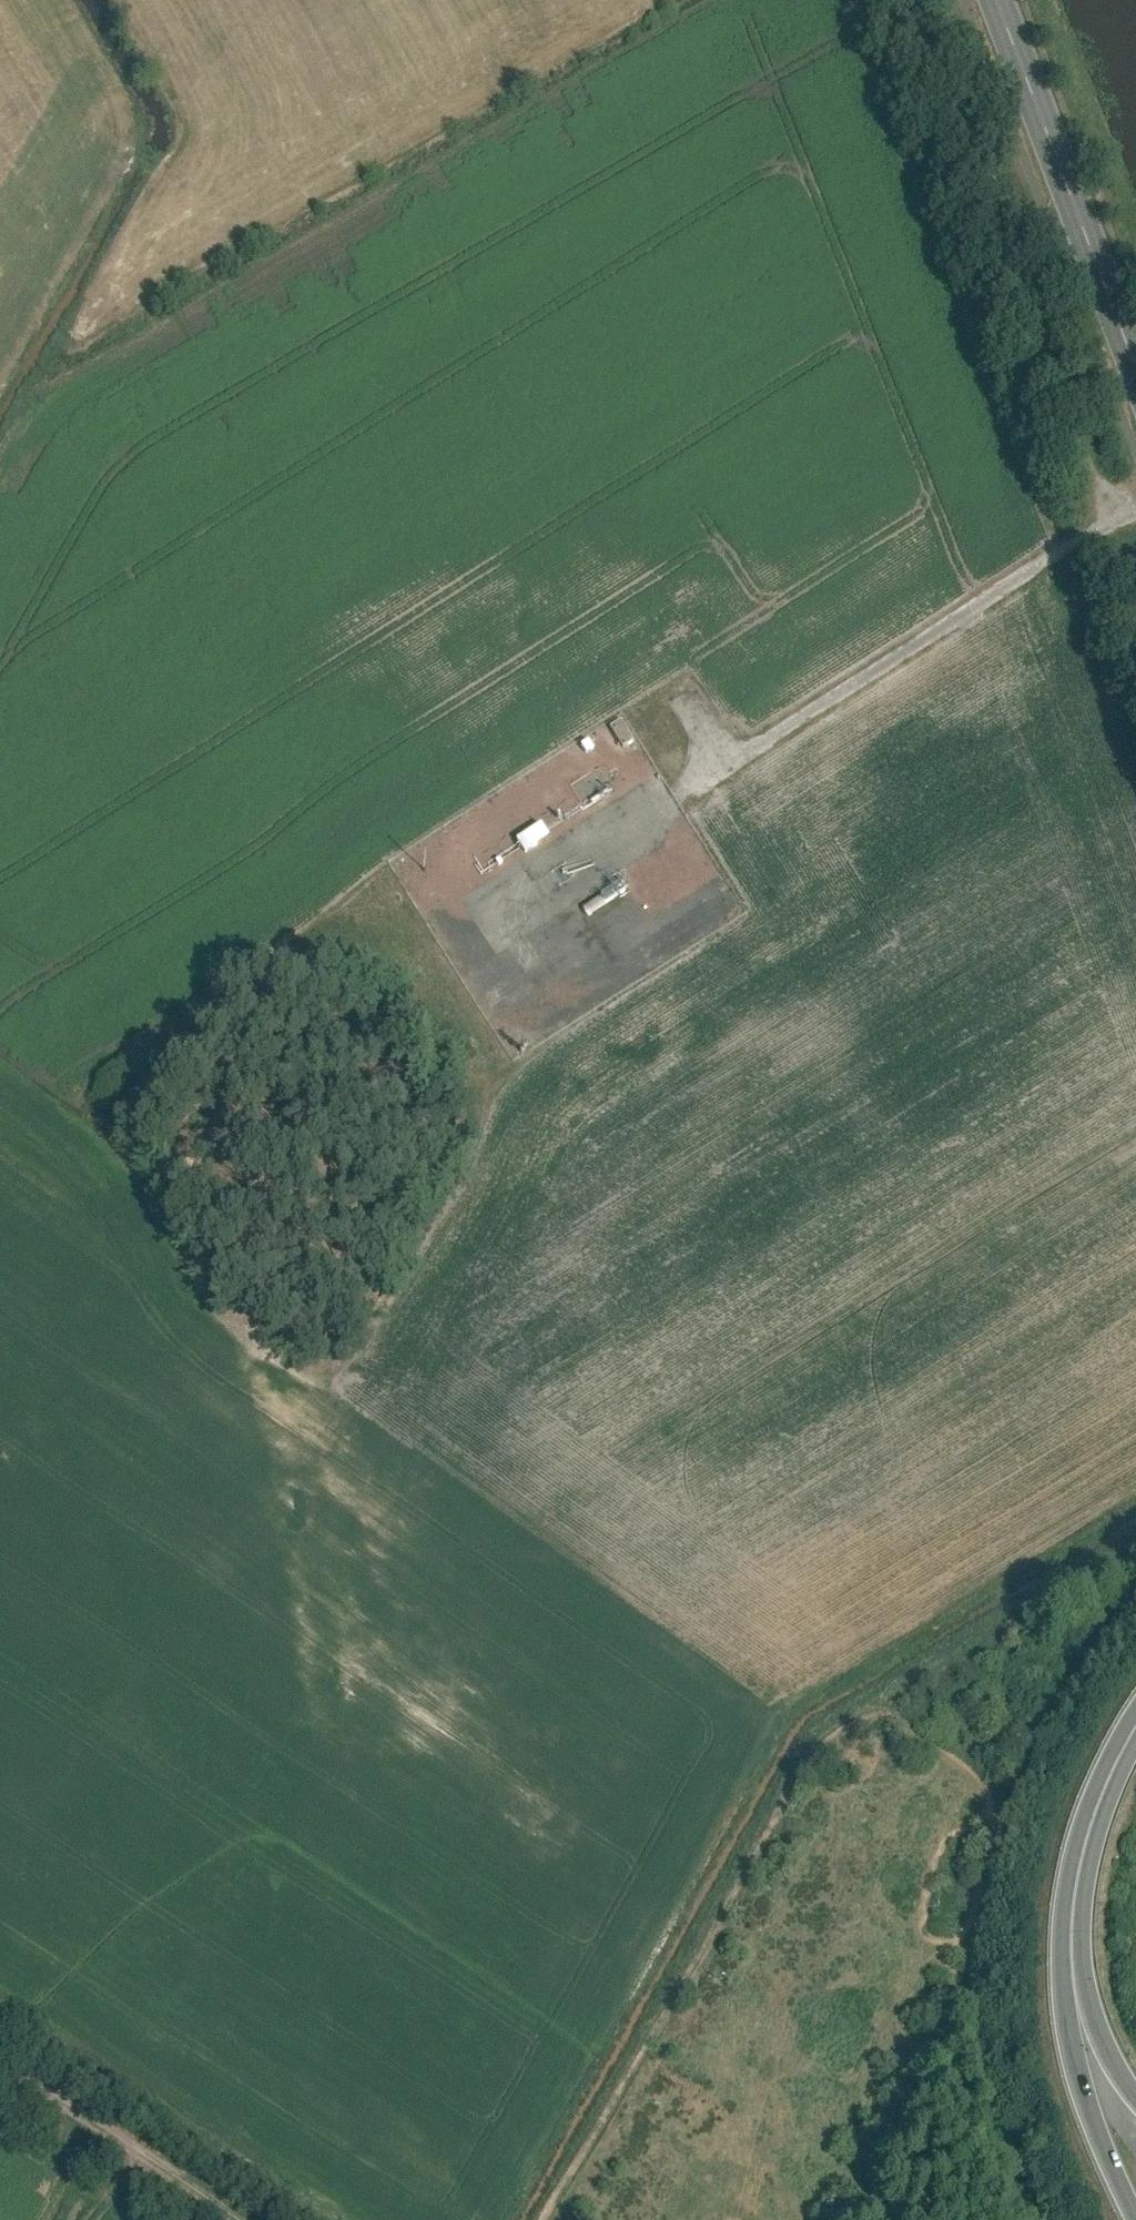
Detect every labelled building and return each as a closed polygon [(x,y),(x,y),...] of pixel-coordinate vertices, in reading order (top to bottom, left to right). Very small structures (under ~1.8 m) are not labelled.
[(527,849),(554,836),(547,822),(520,835),(527,849)]
